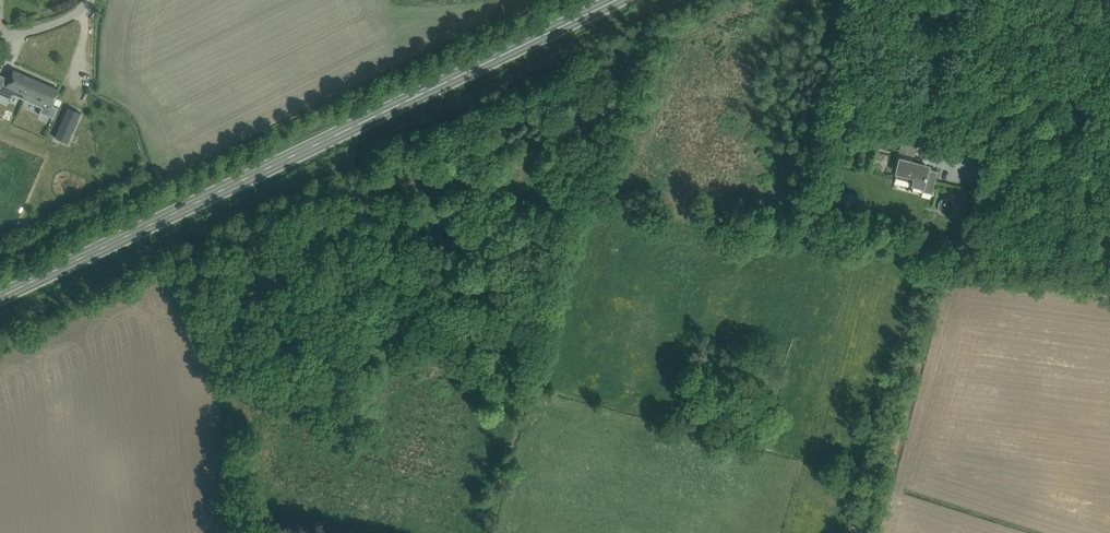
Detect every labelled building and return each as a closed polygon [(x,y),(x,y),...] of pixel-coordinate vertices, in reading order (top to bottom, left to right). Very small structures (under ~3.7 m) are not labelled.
[(0,87),(0,95),(11,99),(10,101),(10,102),(14,95),(42,107),(39,114),(39,115),(40,112),(52,118),(51,120),(52,120),(58,107),(57,107),(56,107),(52,106),(59,90),(13,69),(9,79),(4,77),(0,87)] [(67,107),(54,137),(68,143),(81,113),(67,107)] [(907,136),(902,153),(911,155),(915,156),(919,139),(907,136)] [(898,173),(897,178),(915,183),(915,185),(924,188),(923,191),(932,194),(934,189),(935,182),(938,171),(919,166),(920,164),(901,159),(898,169),(897,172),(898,173)] [(953,217),(954,211),(955,206),(954,202),(951,199),(947,198),(942,199),(939,202),(938,207),(939,211),(942,214),(953,217)]
